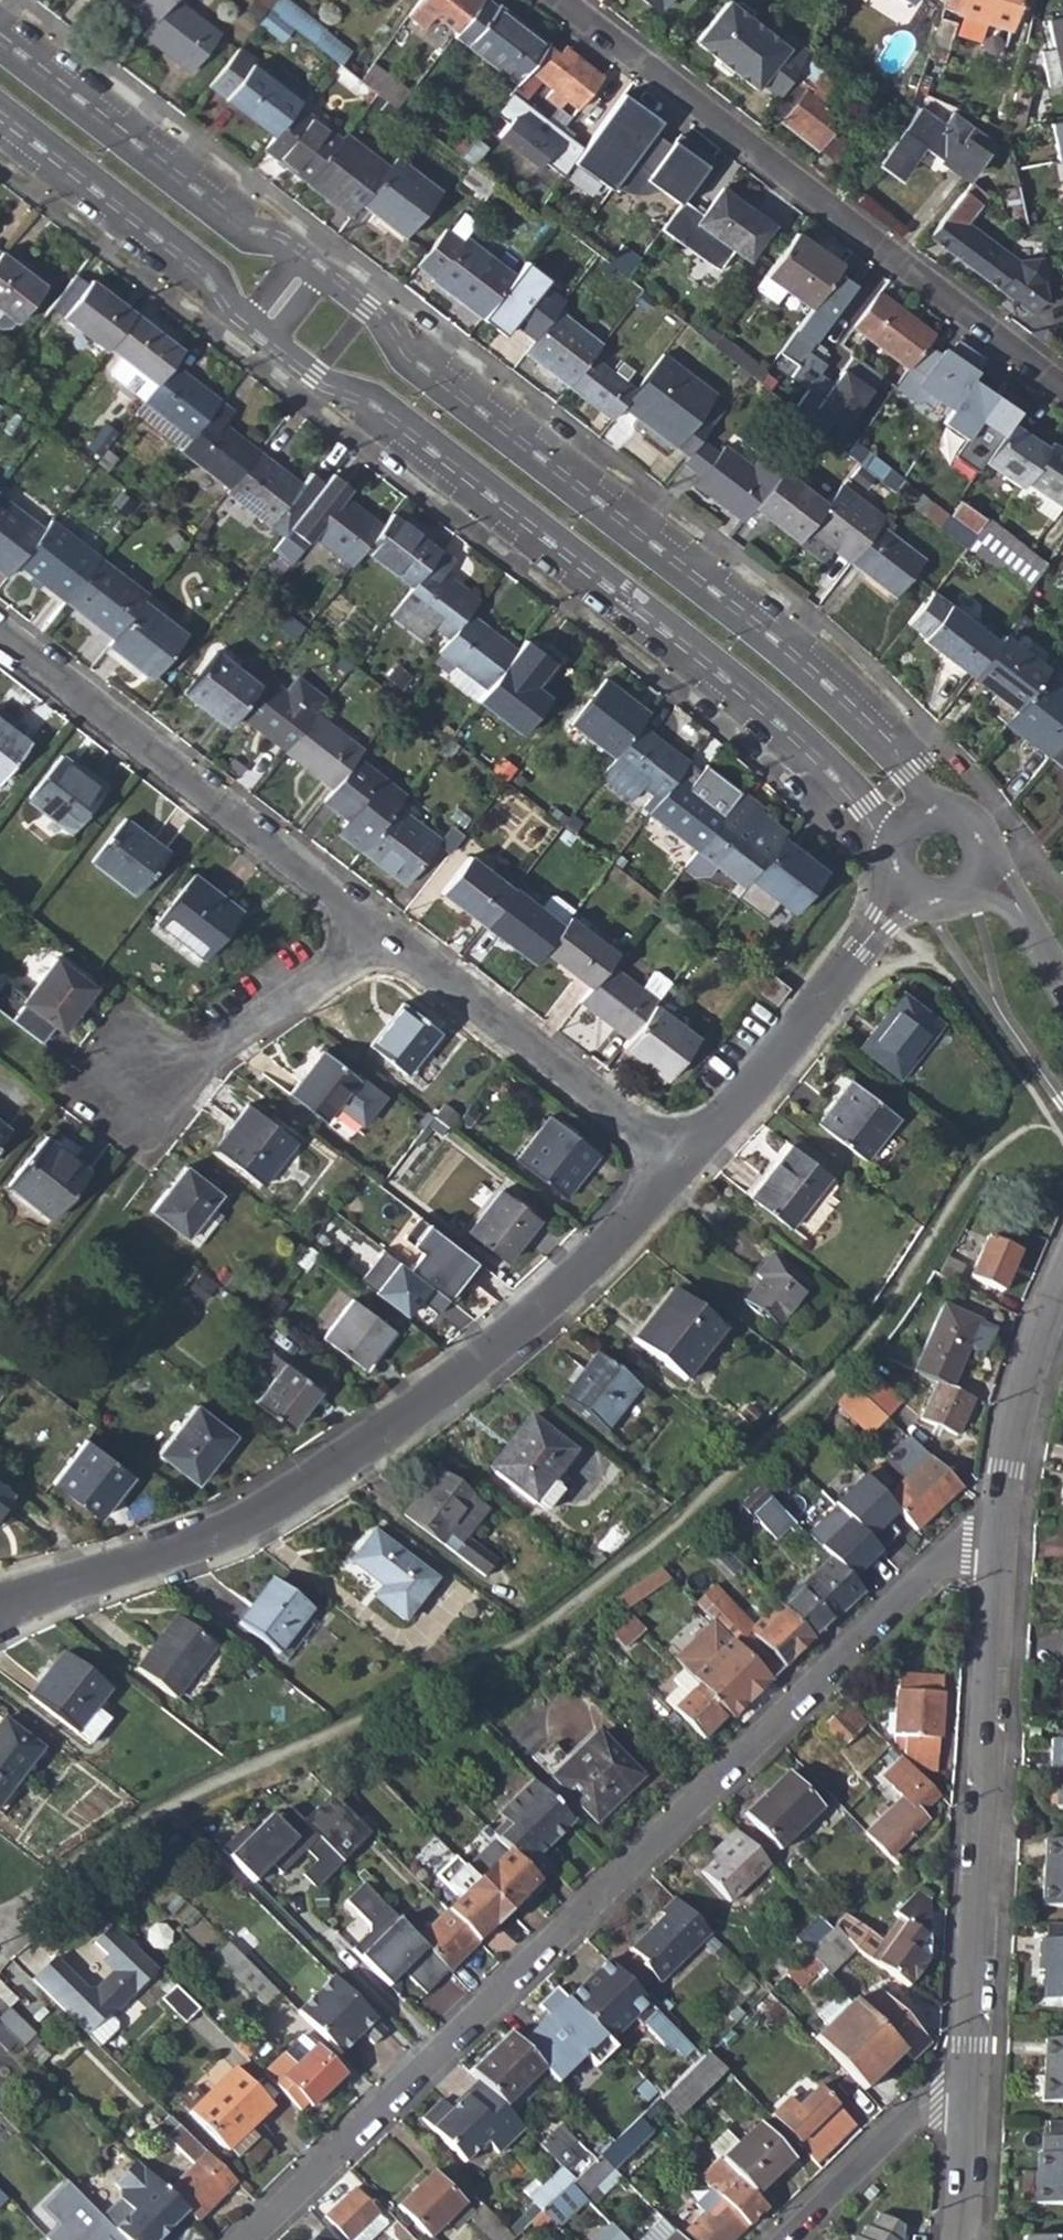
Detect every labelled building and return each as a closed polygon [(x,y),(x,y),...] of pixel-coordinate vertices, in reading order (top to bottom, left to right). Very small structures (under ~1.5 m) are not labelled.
[(142,10),(139,13),(151,23),(170,0),(130,0),(142,10)] [(220,35),(174,0),(170,0),(151,23),(143,35),(161,50),(164,46),(180,59),(177,62),(190,72),(220,35)] [(278,0),(259,0),(269,8),(270,9),(278,0)] [(351,51),(287,0),(278,0),(270,9),(332,58),(340,65),(351,51)] [(408,15),(425,28),(434,15),(456,32),(481,0),(419,0),(408,15)] [(496,8),(485,0),(481,0),(456,32),(454,35),(517,84),(548,45),(498,6),(496,8)] [(656,12),(659,8),(661,9),(668,0),(640,0),(656,12)] [(758,90),(762,85),(779,99),(809,52),(788,34),(783,41),(755,20),(755,19),(756,9),(745,0),(739,0),(733,3),(730,0),(729,0),(697,41),(758,90)] [(1020,0),(944,0),(941,8),(979,20),(977,28),(986,31),(988,23),(1011,30),(1020,0)] [(248,11),(259,19),(267,9),(257,1),(248,11)] [(260,23),(283,40),(292,28),(269,11),(260,23)] [(1047,20),(1052,49),(1055,61),(1042,63),(1047,86),(1062,83),(1062,17),(1047,20)] [(944,63),(956,24),(938,18),(926,57),(944,63)] [(161,50),(177,62),(180,59),(164,46),(161,50)] [(251,66),(256,59),(239,47),(208,85),(242,111),(246,107),(260,118),(256,122),(273,135),(308,91),(279,68),(270,81),(251,66)] [(578,108),(603,77),(565,49),(541,80),(553,89),(547,98),(561,108),(567,100),(578,108)] [(1040,51),(1042,63),(1055,61),(1052,49),(1040,51)] [(822,70),(825,64),(809,52),(779,99),(771,112),(817,149),(830,132),(822,126),(833,111),(827,107),(843,85),(822,70)] [(396,109),(410,92),(372,63),(359,80),(376,93),(396,109)] [(362,101),(367,105),(376,93),(359,80),(341,65),(333,77),(363,100),(362,101)] [(1022,126),(1029,91),(1016,88),(1009,124),(1022,126)] [(314,104),(319,98),(308,90),(308,91),(273,135),(263,149),(307,182),(340,140),(327,130),(334,121),(314,104)] [(583,148),(511,91),(494,112),(507,122),(497,134),(536,166),(541,161),(561,177),(571,164),(583,148)] [(653,133),(660,123),(623,94),(583,148),(571,164),(610,191),(613,188),(653,133)] [(242,111),(256,122),(260,118),(246,107),(242,111)] [(901,131),(880,160),(901,178),(923,147),(965,177),(991,141),(953,113),(944,125),(919,107),(914,114),(901,131)] [(1051,123),(1058,160),(1062,159),(1062,120),(1051,123)] [(406,130),(413,136),(420,127),(412,121),(406,130)] [(1009,124),(1007,132),(1014,131),(1021,129),(1022,126),(1009,124)] [(653,133),(613,188),(621,191),(630,193),(640,194),(649,194),(660,191),(679,205),(682,200),(713,158),(690,142),(687,146),(676,138),(670,145),(653,133)] [(360,203),(389,167),(344,135),(340,140),(307,182),(351,216),(360,203)] [(404,237),(439,191),(396,158),(389,167),(360,203),(404,237)] [(1050,162),(1055,182),(1062,181),(1062,159),(1058,160),(1050,162)] [(461,182),(474,192),(486,177),(472,167),(471,167),(461,182)] [(483,202),(496,185),(486,177),(474,192),(473,194),(483,202)] [(987,195),(970,182),(928,237),(1033,315),(1047,296),(1038,260),(1018,261),(966,221),(987,195)] [(1009,213),(1025,226),(1018,187),(1003,190),(1009,213)] [(748,260),(773,225),(722,189),(703,215),(682,200),(679,205),(661,230),(718,271),(733,250),(748,260)] [(492,305),(514,276),(466,239),(462,243),(445,230),(418,265),(435,278),(434,281),(482,318),(492,305)] [(835,274),(841,266),(795,233),(765,275),(755,288),(776,303),(786,290),(810,308),(819,297),(835,274)] [(627,276),(640,258),(623,244),(616,253),(609,263),(627,276)] [(15,263),(1,251),(0,252),(0,329),(9,328),(14,321),(16,323),(45,285),(29,273),(26,277),(12,267),(15,263)] [(12,267),(26,277),(29,273),(15,263),(12,267)] [(556,311),(563,301),(520,269),(514,276),(492,305),(536,338),(556,311)] [(853,287),(835,274),(819,297),(837,310),(853,287)] [(101,295),(105,291),(89,279),(61,316),(105,350),(107,347),(134,313),(118,302),(115,306),(101,295)] [(101,295),(115,306),(118,302),(105,291),(101,295)] [(925,345),(933,334),(878,293),(852,327),(908,369),(925,345)] [(635,303),(644,310),(652,300),(643,294),(635,303)] [(837,310),(819,297),(810,308),(780,352),(798,365),(790,376),(808,389),(819,373),(825,364),(808,351),(837,310)] [(591,356),(600,345),(556,311),(536,338),(525,352),(569,386),(591,356)] [(145,329),(148,324),(134,313),(107,347),(121,357),(111,370),(111,376),(143,401),(156,384),(172,364),(182,351),(162,336),(159,340),(145,329)] [(145,329),(159,340),(162,336),(148,324),(145,329)] [(750,375),(758,381),(765,371),(719,336),(713,346),(738,366),(748,374),(750,375)] [(939,355),(925,345),(896,390),(914,402),(936,398),(951,409),(972,378),(985,361),(958,343),(950,354),(939,355)] [(698,415),(714,394),(662,354),(643,378),(635,390),(622,407),(675,447),(676,445),(689,455),(700,441),(712,425),(698,415)] [(880,375),(853,354),(833,382),(819,373),(808,389),(793,410),(821,433),(832,419),(843,427),(880,375)] [(569,386),(612,420),(622,407),(635,390),(643,378),(634,371),(625,382),(613,373),(591,356),(569,386)] [(634,371),(621,362),(613,373),(625,382),(634,371)] [(183,378),(186,374),(172,364),(156,384),(143,401),(134,412),(182,449),(220,400),(215,396),(212,400),(183,378)] [(742,382),(748,374),(738,366),(732,374),(742,382)] [(183,378),(212,400),(215,396),(186,374),(183,378)] [(988,389),(972,378),(951,409),(942,423),(965,440),(954,457),(977,473),(984,463),(1011,424),(1025,403),(1001,387),(993,399),(985,394),(988,389)] [(223,426),(234,411),(220,400),(182,449),(180,451),(228,489),(257,451),(239,437),(236,441),(221,429),(223,426)] [(791,434),(803,442),(811,431),(800,423),(791,434)] [(1047,448),(1011,424),(984,463),(1021,488),(1025,482),(1060,507),(1062,503),(1062,450),(1051,441),(1047,448)] [(221,429),(236,441),(239,437),(223,426),(221,429)] [(821,448),(835,460),(843,450),(828,439),(821,448)] [(724,446),(718,454),(700,441),(689,455),(683,462),(701,476),(695,484),(713,498),(716,495),(732,507),(729,510),(743,521),(753,506),(781,470),(790,459),(793,455),(775,441),(752,468),(724,446)] [(881,481),(890,470),(856,442),(848,455),(857,462),(866,469),(873,475),(881,481)] [(225,491),(270,527),(275,521),(288,530),(289,528),(325,483),(311,473),(301,485),(257,451),(228,489),(225,491)] [(781,470),(807,490),(815,479),(790,459),(781,470)] [(856,482),(866,469),(857,462),(847,476),(856,482)] [(7,479),(21,490),(30,478),(16,468),(7,479)] [(856,482),(863,488),(873,475),(866,469),(856,482)] [(825,504),(807,490),(781,470),(753,506),(779,526),(782,522),(800,536),(807,527),(825,504)] [(901,497),(923,516),(932,503),(890,470),(881,481),(901,497)] [(364,549),(382,526),(342,495),(349,486),(332,473),(325,483),(289,528),(306,542),(311,535),(313,537),(328,548),(351,566),(364,549)] [(1016,496),(1051,520),(1060,507),(1025,482),(1021,488),(1016,496)] [(850,561),(879,524),(884,518),(840,484),(825,504),(807,527),(800,536),(797,540),(823,560),(832,547),(850,561)] [(143,500),(154,508),(160,499),(150,491),(143,500)] [(26,514),(0,494),(0,573),(6,577),(17,564),(51,519),(55,514),(36,501),(26,514)] [(713,498),(729,510),(732,507),(716,495),(713,498)] [(987,519),(986,519),(961,502),(949,517),(948,516),(939,529),(964,549),(1022,595),(1045,565),(987,519)] [(939,529),(948,516),(932,503),(923,516),(939,529)] [(411,586),(440,550),(391,513),(382,526),(364,549),(411,586)] [(64,602),(99,557),(51,519),(17,564),(33,577),(42,584),(64,602)] [(779,526),(797,540),(800,536),(782,522),(779,526)] [(894,595),(923,558),(879,524),(850,561),(894,595)] [(165,539),(174,550),(183,542),(174,531),(165,539)] [(444,574),(453,561),(440,550),(411,586),(400,600),(390,615),(422,640),(434,626),(448,637),(467,614),(478,599),(459,585),(456,589),(441,577),(444,574)] [(141,600),(146,593),(99,557),(64,602),(111,638),(141,600)] [(441,577),(456,589),(459,585),(444,574),(441,577)] [(28,582),(37,589),(42,584),(33,577),(28,582)] [(971,675),(997,641),(932,591),(907,623),(925,636),(923,638),(940,651),(943,647),(957,658),(954,662),(971,675)] [(152,679),(186,634),(141,600),(111,638),(107,645),(152,679)] [(478,628),(480,624),(467,614),(448,637),(438,650),(456,665),(448,674),(449,680),(476,701),(476,700),(514,651),(510,647),(507,650),(478,628)] [(478,628),(507,650),(510,647),(480,624),(478,628)] [(1006,720),(1046,668),(1002,634),(997,641),(971,675),(994,692),(984,706),(1005,721),(1006,720)] [(520,734),(549,698),(534,686),(552,662),(523,639),(514,651),(476,700),(520,734)] [(940,651),(954,662),(957,658),(943,647),(940,651)] [(258,684),(254,681),(215,650),(183,692),(198,704),(201,701),(214,710),(211,714),(226,726),(237,712),(258,684)] [(1054,656),(1046,668),(1006,720),(1048,754),(1062,735),(1062,688),(1049,678),(1061,662),(1054,656)] [(391,680),(398,687),(408,676),(400,670),(391,680)] [(254,681),(258,684),(266,675),(261,672),(254,681)] [(284,750),(314,712),(266,675),(258,684),(237,712),(256,727),(258,724),(273,735),(271,739),(284,750)] [(640,724),(649,712),(606,678),(571,723),(614,757),(640,724)] [(198,704),(211,714),(214,710),(201,701),(198,704)] [(358,754),(362,749),(314,712),(284,750),(304,765),(307,761),(322,773),(319,777),(333,787),(358,754)] [(27,742),(0,721),(0,777),(27,742)] [(256,727),(271,739),(273,735),(258,724),(256,727)] [(658,800),(688,761),(640,724),(614,757),(610,762),(599,776),(629,801),(641,787),(650,794),(658,800)] [(1048,754),(1062,765),(1062,735),(1048,754)] [(447,760),(458,746),(448,737),(437,752),(447,760)] [(447,760),(451,763),(462,749),(458,746),(447,760)] [(396,805),(405,792),(358,754),(333,787),(322,801),(346,819),(341,826),(346,829),(341,836),(360,850),(396,805)] [(70,833),(104,789),(61,756),(27,799),(70,833)] [(304,765),(319,777),(322,773),(307,761),(304,765)] [(688,788),(691,785),(702,771),(688,761),(658,800),(647,814),(660,823),(653,834),(688,860),(689,859),(726,812),(720,808),(718,812),(688,788)] [(688,788),(718,812),(720,808),(691,785),(688,788)] [(750,879),(774,849),(782,838),(786,832),(752,806),(755,802),(742,791),(726,812),(689,859),(688,860),(684,866),(696,875),(709,874),(717,864),(736,879),(728,889),(737,896),(750,879)] [(640,807),(647,814),(658,800),(650,794),(640,807)] [(404,884),(440,838),(396,805),(360,850),(404,884)] [(133,895),(168,850),(125,818),(91,862),(133,895)] [(336,832),(341,836),(346,829),(341,826),(336,832)] [(793,912),(825,871),(782,838),(774,849),(750,879),(793,912)] [(484,925),(512,888),(469,855),(441,892),(453,901),(456,897),(470,908),(467,912),(484,925)] [(203,958),(239,911),(193,874),(156,922),(203,958)] [(542,949),(562,924),(514,886),(512,888),(484,925),(513,948),(517,943),(535,957),(542,949)] [(453,901),(467,912),(470,908),(456,897),(453,901)] [(590,986),(616,952),(569,915),(562,924),(542,949),(559,962),(562,958),(576,968),(572,973),(590,986)] [(513,948),(532,962),(535,957),(517,943),(513,948)] [(619,972),(628,960),(616,952),(590,986),(579,999),(598,1015),(601,1012),(616,1024),(614,1026),(627,1038),(653,1004),(670,983),(654,971),(641,989),(619,972)] [(74,1008),(92,983),(56,956),(21,1003),(61,1032),(77,1011),(74,1008)] [(559,962),(572,973),(576,968),(562,958),(559,962)] [(776,1004),(788,988),(773,976),(761,993),(776,1004)] [(11,1011),(25,997),(8,980),(0,988),(0,1001),(11,1011)] [(74,1008),(77,1011),(96,986),(92,983),(74,1008)] [(899,1075),(940,1023),(902,994),(862,1045),(899,1075)] [(406,1073),(439,1030),(402,1003),(369,1045),(406,1073)] [(665,1078),(698,1037),(653,1004),(627,1038),(621,1045),(665,1078)] [(598,1015),(614,1026),(616,1024),(601,1012),(598,1015)] [(337,1104),(362,1123),(382,1096),(357,1077),(321,1050),(289,1093),(325,1121),(337,1104)] [(864,1158),(897,1116),(850,1080),(817,1122),(864,1158)] [(263,1183),(295,1140),(247,1103),(228,1129),(232,1132),(218,1150),(263,1183)] [(442,1134),(447,1126),(433,1115),(427,1123),(432,1127),(442,1134)] [(566,1197),(599,1153),(550,1115),(516,1159),(566,1197)] [(412,1142),(418,1146),(432,1127),(427,1123),(412,1142)] [(214,1147),(218,1150),(232,1132),(228,1129),(214,1147)] [(51,1218),(89,1170),(45,1136),(8,1184),(51,1218)] [(790,1227),(831,1174),(791,1144),(750,1196),(790,1227)] [(209,1205),(219,1192),(184,1166),(150,1210),(198,1246),(222,1215),(209,1205)] [(505,1259),(537,1218),(501,1189),(468,1231),(505,1259)] [(1002,1292),(1020,1251),(988,1237),(970,1277),(1002,1292)] [(435,1317),(470,1273),(429,1241),(394,1285),(435,1317)] [(777,1327),(810,1283),(772,1255),(757,1274),(763,1278),(745,1303),(777,1327)] [(956,1284),(964,1267),(946,1258),(938,1274),(956,1284)] [(229,1288),(235,1279),(226,1271),(218,1280),(229,1288)] [(205,1298),(212,1289),(198,1278),(191,1287),(205,1298)] [(685,1380),(722,1331),(669,1290),(631,1339),(685,1380)] [(253,1311),(262,1317),(275,1300),(267,1293),(253,1311)] [(361,1366),(391,1327),(353,1298),(323,1337),(361,1366)] [(949,1388),(980,1320),(944,1305),(920,1358),(913,1372),(937,1382),(949,1388)] [(289,1428),(320,1389),(268,1350),(257,1365),(273,1377),(254,1402),(289,1428)] [(604,1433),(638,1388),(595,1355),(561,1400),(604,1433)] [(878,1409),(888,1417),(902,1402),(866,1369),(853,1385),(860,1392),(878,1409)] [(974,1399),(949,1388),(937,1382),(921,1419),(957,1434),(974,1399)] [(836,1402),(844,1409),(860,1392),(853,1385),(836,1402)] [(862,1426),(878,1409),(860,1392),(844,1409),(862,1426)] [(214,1460),(234,1435),(196,1405),(158,1452),(193,1479),(210,1457),(214,1460)] [(551,1482),(575,1451),(530,1416),(489,1468),(534,1504),(536,1500),(548,1509),(562,1490),(551,1482)] [(961,1487),(920,1447),(907,1436),(884,1457),(905,1479),(886,1498),(916,1530),(961,1487)] [(98,1519),(133,1474),(86,1439),(52,1483),(98,1519)] [(193,1479),(197,1483),(214,1460),(210,1457),(193,1479)] [(850,1483),(850,1482),(837,1468),(800,1504),(813,1517),(810,1520),(807,1523),(819,1535),(834,1521),(850,1505),(861,1494),(850,1483)] [(466,1538),(487,1509),(437,1470),(403,1514),(485,1576),(496,1561),(466,1538)] [(795,1522),(813,1541),(819,1535),(807,1523),(810,1520),(795,1503),(798,1501),(774,1476),(761,1487),(795,1522)] [(12,1493),(0,1483),(0,1509),(12,1493)] [(761,1487),(758,1485),(738,1504),(754,1521),(757,1523),(760,1521),(777,1539),(795,1522),(761,1487)] [(534,1504),(545,1512),(548,1509),(536,1500),(534,1504)] [(735,1507),(751,1524),(754,1521),(738,1504),(735,1507)] [(834,1521),(841,1528),(856,1512),(850,1505),(834,1521)] [(404,1620),(435,1580),(374,1533),(351,1562),(383,1587),(375,1597),(404,1620)] [(721,1543),(707,1557),(729,1581),(744,1567),(721,1543)] [(861,1590),(846,1576),(830,1559),(781,1604),(814,1638),(861,1590)] [(861,1590),(874,1577),(860,1562),(846,1576),(861,1590)] [(305,1620),(311,1611),(270,1580),(237,1622),(279,1654),(305,1620)] [(715,1625),(771,1681),(814,1638),(781,1604),(754,1627),(714,1585),(696,1605),(715,1625)] [(625,1648),(646,1629),(630,1612),(610,1631),(625,1648)] [(174,1699),(214,1646),(175,1616),(135,1669),(174,1699)] [(279,1654),(289,1661),(314,1626),(305,1620),(279,1654)] [(715,1625),(677,1662),(684,1668),(728,1714),(732,1718),(771,1681),(715,1625)] [(28,1696),(76,1733),(89,1743),(108,1718),(95,1708),(110,1689),(62,1653),(28,1696)] [(703,1737),(728,1714),(684,1668),(673,1678),(682,1687),(667,1701),(703,1737)] [(941,1738),(943,1677),(896,1674),(893,1736),(894,1736),(895,1736),(900,1736),(904,1736),(904,1748),(903,1759),(914,1769),(936,1771),(938,1738),(941,1738)] [(842,1744),(856,1730),(839,1711),(823,1725),(842,1744)] [(42,1749),(3,1719),(0,1723),(0,1804),(42,1749)] [(597,1819),(640,1778),(597,1733),(569,1760),(551,1777),(541,1787),(572,1818),(584,1806),(597,1819)] [(904,1748),(904,1736),(900,1736),(895,1736),(894,1747),(904,1748)] [(1049,1740),(1048,1772),(1057,1772),(1056,1807),(1062,1807),(1062,1740),(1049,1740)] [(535,1760),(551,1777),(569,1760),(553,1743),(535,1760)] [(922,1813),(939,1795),(901,1757),(883,1776),(902,1796),(888,1810),(880,1817),(865,1831),(889,1856),(928,1819),(922,1813)] [(779,1849),(820,1809),(786,1773),(744,1813),(779,1849)] [(557,1839),(574,1822),(532,1780),(498,1814),(505,1822),(493,1833),(509,1849),(539,1881),(552,1867),(540,1855),(547,1848),(543,1845),(553,1835),(557,1839)] [(333,1793),(304,1825),(342,1861),(372,1831),(333,1793)] [(874,1811),(880,1817),(888,1810),(883,1804),(874,1811)] [(242,1830),(221,1850),(253,1884),(270,1867),(277,1877),(288,1865),(313,1890),(342,1861),(304,1825),(288,1809),(252,1838),(242,1830)] [(729,1901),(769,1864),(736,1830),(723,1843),(727,1847),(714,1859),(701,1872),(729,1901)] [(543,1845),(547,1848),(557,1839),(553,1835),(543,1845)] [(1045,1840),(1043,1906),(1062,1906),(1062,1840),(1045,1840)] [(711,1855),(714,1859),(727,1847),(723,1843),(711,1855)] [(509,1911),(539,1881),(509,1849),(478,1879),(509,1911)] [(509,1911),(478,1879),(455,1857),(436,1876),(459,1898),(447,1910),(478,1940),(509,1911)] [(928,1939),(930,1899),(916,1890),(891,1914),(898,1918),(881,1943),(851,1920),(839,1932),(856,1948),(870,1958),(909,1987),(928,1960),(914,1950),(924,1937),(928,1939)] [(659,1982),(709,1932),(675,1898),(661,1912),(666,1917),(650,1932),(649,1931),(631,1947),(644,1962),(642,1964),(659,1982)] [(447,1970),(478,1940),(447,1910),(417,1939),(447,1970)] [(851,1920),(845,1914),(834,1925),(834,1927),(839,1932),(851,1920)] [(388,1931),(395,1938),(399,1934),(406,1928),(394,1915),(379,1928),(384,1935),(388,1931)] [(807,1951),(831,1928),(818,1915),(795,1938),(807,1951)] [(1047,1939),(1062,1940),(1062,1924),(1048,1923),(1047,1939)] [(111,2016),(156,1971),(147,1961),(111,1926),(94,1943),(113,1961),(113,1972),(95,1990),(85,1990),(53,1958),(32,1980),(87,2035),(109,2014),(111,2016)] [(829,1975),(856,1948),(839,1932),(834,1927),(808,1953),(824,1969),(829,1975)] [(447,1970),(417,1939),(406,1928),(399,1934),(410,1945),(404,1952),(402,1950),(359,1990),(393,2024),(447,1970)] [(914,1950),(928,1960),(928,1939),(924,1937),(914,1950)] [(1047,1939),(1040,1939),(1039,1955),(1045,1955),(1044,1970),(1042,1998),(1062,1999),(1062,1940),(1047,1939)] [(264,2006),(278,1993),(227,1942),(214,1955),(264,2006)] [(789,1972),(803,1987),(824,1969),(808,1953),(789,1972)] [(607,2040),(631,2017),(639,2026),(642,2023),(669,2050),(673,2046),(681,2055),(690,2046),(640,1995),(604,1959),(565,1997),(604,2038),(607,2040)] [(437,2014),(463,1993),(448,1974),(422,1996),(437,2014)] [(386,2034),(332,1978),(298,2012),(342,2057),(358,2041),(354,2037),(360,2031),(363,2035),(374,2046),(386,2034)] [(174,1988),(161,2000),(184,2022),(197,2010),(174,1988)] [(912,2061),(930,2043),(875,1989),(859,2005),(903,2052),(907,2056),(912,2061)] [(853,2000),(828,2024),(877,2076),(903,2052),(859,2005),(853,2000)] [(764,2014),(779,2030),(791,2018),(776,2002),(764,2014)] [(22,2040),(35,2027),(11,2004),(0,2016),(0,2018),(22,2040)] [(542,2067),(555,2054),(522,2021),(508,2034),(542,2067)] [(828,2024),(814,2038),(842,2068),(863,2090),(877,2076),(828,2024)] [(16,2067),(29,2054),(22,2047),(2,2027),(0,2029),(0,2052),(16,2067)] [(358,2041),(363,2035),(360,2031),(354,2037),(358,2041)] [(529,2081),(542,2067),(508,2034),(469,2072),(479,2082),(511,2116),(537,2090),(529,2081)] [(582,2058),(590,2066),(611,2046),(607,2040),(604,2038),(582,2058)] [(1045,2038),(1044,2078),(1043,2098),(1043,2101),(1062,2102),(1062,2039),(1045,2038)] [(29,2054),(32,2058),(40,2050),(29,2039),(22,2047),(29,2054)] [(302,2115),(342,2076),(314,2047),(293,2067),(281,2056),(262,2075),(302,2115)] [(677,2115),(724,2069),(706,2050),(700,2057),(662,2095),(661,2096),(660,2097),(677,2115)] [(627,2075),(651,2098),(657,2092),(634,2068),(627,2075)] [(227,2150),(271,2107),(234,2069),(189,2112),(227,2150)] [(847,2094),(857,2085),(846,2074),(837,2083),(847,2094)] [(1043,2098),(1044,2078),(1033,2077),(1032,2097),(1043,2098)] [(815,2164),(855,2125),(837,2105),(814,2079),(773,2119),(782,2129),(815,2164)] [(497,2152),(523,2128),(511,2116),(479,2082),(451,2109),(441,2099),(421,2118),(464,2162),(486,2140),(497,2152)] [(625,2127),(646,2106),(631,2088),(626,2093),(625,2092),(593,2122),(609,2139),(622,2127),(625,2127)] [(157,2127),(167,2137),(178,2125),(168,2115),(157,2127)] [(613,2167),(652,2129),(640,2116),(612,2143),(601,2154),(613,2167)] [(1048,2121),(1047,2137),(1043,2137),(1042,2153),(1040,2153),(1038,2202),(1062,2204),(1062,2122),(1048,2121)] [(767,2183),(792,2159),(758,2123),(720,2160),(750,2191),(763,2179),(767,2183)] [(196,2220),(235,2181),(178,2125),(167,2137),(166,2138),(194,2165),(168,2192),(186,2210),(196,2220)] [(577,2142),(569,2150),(550,2132),(539,2144),(561,2167),(574,2180),(595,2160),(577,2142)] [(914,2155),(925,2160),(928,2152),(917,2147),(914,2155)] [(587,2199),(593,2204),(623,2176),(613,2167),(601,2154),(595,2160),(574,2180),(572,2183),(587,2199)] [(25,2183),(0,2157),(0,2194),(7,2200),(25,2183)] [(695,2239),(732,2239),(747,2225),(766,2207),(754,2195),(750,2191),(720,2160),(699,2176),(719,2197),(685,2230),(695,2239)] [(137,2161),(115,2183),(120,2188),(121,2197),(100,2217),(123,2239),(160,2239),(158,2238),(167,2228),(168,2228),(186,2210),(168,2192),(137,2161)] [(572,2183),(574,2180),(561,2167),(541,2187),(534,2180),(522,2191),(533,2203),(542,2211),(572,2183)] [(448,2218),(463,2204),(430,2172),(397,2204),(429,2237),(431,2235),(448,2218)] [(750,2191),(754,2195),(767,2183),(763,2179),(750,2191)] [(563,2221),(587,2199),(572,2183),(542,2211),(557,2227),(562,2233),(568,2227),(563,2221)] [(386,2223),(354,2188),(326,2215),(350,2239),(368,2239),(386,2223)] [(878,2213),(902,2224),(911,2206),(888,2195),(878,2213)] [(476,2239),(512,2239),(514,2239),(506,2230),(480,2204),(473,2210),(465,2202),(463,2204),(448,2218),(456,2227),(467,2216),(483,2233),(476,2239)] [(506,2230),(514,2239),(523,2230),(539,2214),(542,2211),(533,2203),(506,2230)] [(902,2224),(878,2213),(870,2227),(866,2224),(859,2237),(855,2236),(853,2239),(902,2239),(902,2224)] [(530,2238),(546,2222),(539,2214),(523,2230),(530,2238)] [(668,2223),(651,2239),(684,2239),(668,2223)]
